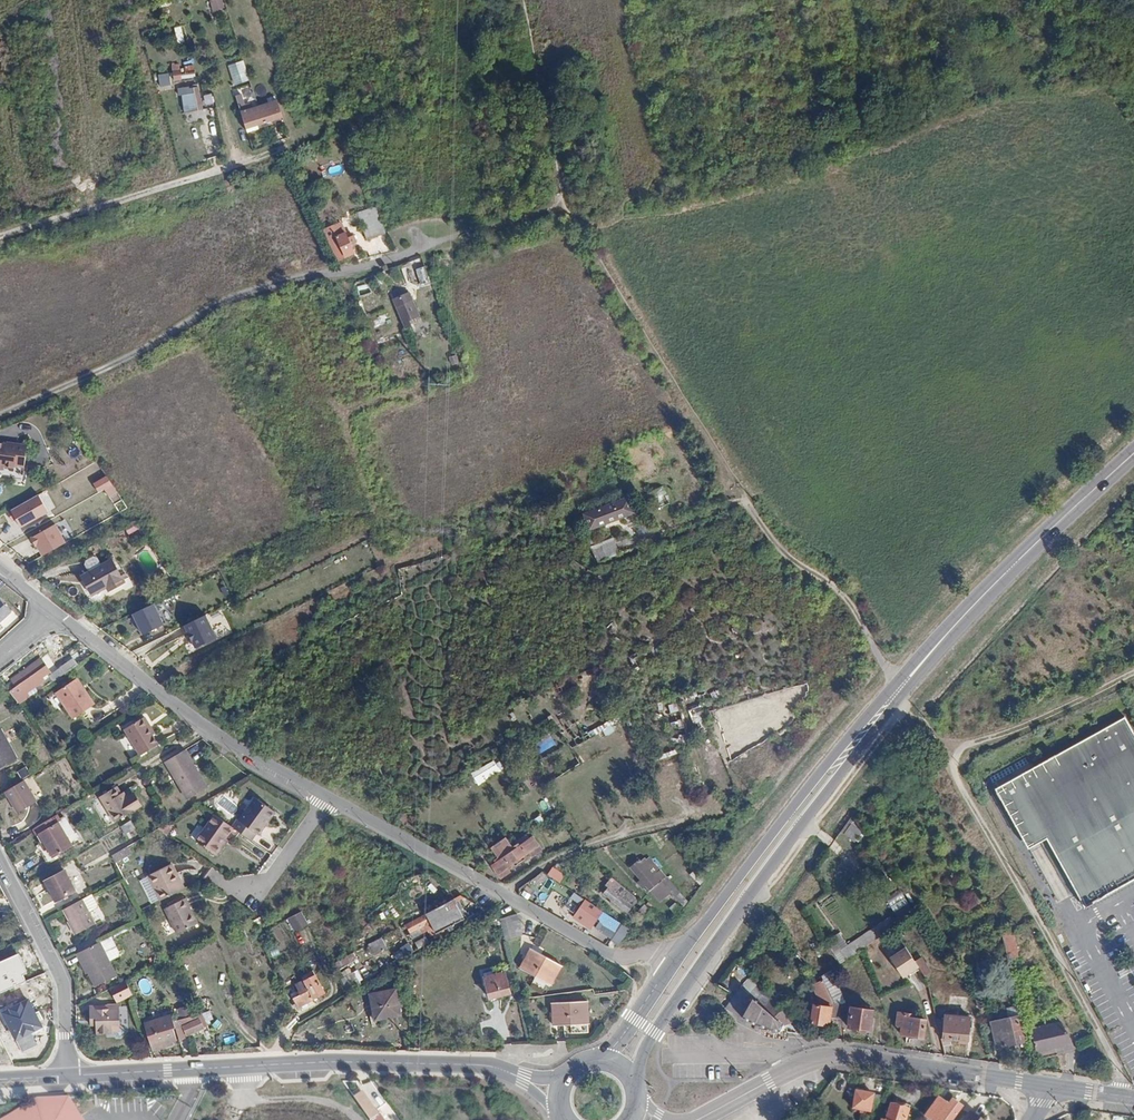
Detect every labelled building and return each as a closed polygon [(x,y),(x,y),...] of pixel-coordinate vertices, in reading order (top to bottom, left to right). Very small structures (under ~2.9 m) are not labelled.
[(213,12),(225,8),(223,0),(212,0),(210,1),(213,12)] [(179,45),(186,44),(182,26),(175,27),(179,45)] [(229,65),(234,85),(250,81),(245,61),(229,65)] [(172,68),(175,83),(197,79),(194,64),(172,68)] [(171,73),(159,74),(160,86),(172,85),(171,73)] [(249,84),(234,90),(239,106),(255,100),(249,84)] [(193,87),(183,90),(184,93),(176,95),(181,114),(199,109),(193,87)] [(260,109),(241,114),(246,128),(257,125),(282,118),(276,104),(260,109)] [(378,206),(358,212),(366,240),(387,234),(378,206)] [(345,234),(337,238),(346,257),(354,254),(345,234)] [(410,284),(431,282),(429,267),(414,269),(413,263),(407,264),(410,284)] [(387,288),(403,324),(409,322),(407,317),(410,315),(409,312),(416,310),(403,281),(387,288)] [(5,470),(5,466),(16,467),(16,465),(26,466),(28,440),(18,439),(18,441),(8,440),(0,439),(0,470),(5,470)] [(75,457),(83,455),(80,445),(72,447),(75,457)] [(24,478),(24,470),(13,469),(13,478),(24,478)] [(98,493),(107,490),(110,497),(116,494),(109,477),(94,482),(98,493)] [(651,490),(659,508),(670,503),(663,485),(651,490)] [(40,494),(49,510),(54,506),(45,491),(40,494)] [(11,511),(22,529),(50,513),(39,495),(11,511)] [(585,515),(591,529),(634,510),(628,496),(585,515)] [(68,541),(57,522),(34,535),(45,555),(68,541)] [(591,548),(600,565),(620,556),(613,539),(591,548)] [(90,569),(81,574),(91,593),(107,586),(109,590),(125,582),(113,558),(102,564),(98,556),(94,555),(88,558),(87,562),(90,569)] [(0,595),(0,621),(13,609),(0,595)] [(164,624),(153,601),(131,611),(142,635),(164,624)] [(218,637),(205,611),(182,622),(195,648),(218,637)] [(46,678),(50,684),(78,665),(73,658),(46,678)] [(50,672),(45,665),(9,692),(19,704),(30,697),(27,693),(44,680),(42,677),(50,672)] [(77,679),(74,681),(82,692),(84,690),(77,679)] [(82,692),(74,681),(56,693),(73,719),(94,705),(84,690),(82,692)] [(704,720),(700,706),(690,709),(694,723),(704,720)] [(671,726),(684,723),(681,714),(668,717),(671,726)] [(1124,716),(993,789),(1023,842),(1032,837),(1042,832),(1077,896),(1075,897),(1078,901),(1079,900),(1083,907),(1133,879),(1133,735),(1124,716)] [(146,727),(148,725),(143,717),(123,729),(139,756),(158,745),(152,735),(146,727)] [(611,723),(603,728),(606,735),(615,730),(611,723)] [(16,759),(0,730),(0,767),(16,759)] [(202,776),(186,750),(167,762),(183,788),(202,776)] [(17,771),(22,778),(30,773),(26,766),(17,771)] [(209,787),(202,776),(183,788),(190,798),(209,787)] [(25,777),(7,789),(19,811),(38,799),(25,777)] [(127,798),(122,790),(118,784),(102,794),(117,819),(141,805),(134,794),(131,795),(127,798)] [(126,788),(122,790),(127,798),(131,795),(126,788)] [(134,794),(141,805),(145,803),(138,791),(134,794)] [(239,833),(252,841),(256,834),(259,836),(275,813),(254,798),(238,822),(234,819),(230,826),(239,833)] [(152,810),(138,818),(144,827),(157,819),(152,810)] [(56,814),(33,828),(37,834),(40,833),(45,841),(49,847),(54,856),(72,845),(58,822),(60,821),(56,814)] [(230,826),(219,818),(200,845),(218,858),(228,842),(232,844),(239,833),(230,826)] [(842,829),(856,843),(866,833),(852,819),(842,829)] [(130,821),(120,827),(125,835),(135,828),(130,821)] [(492,848),(497,856),(493,859),(496,863),(493,865),(501,878),(510,872),(508,868),(514,864),(515,866),(518,867),(523,864),(524,861),(522,858),(529,854),(532,858),(541,852),(531,839),(528,841),(526,837),(511,847),(506,838),(492,848)] [(228,842),(218,858),(221,860),(232,844),(228,842)] [(117,862),(133,853),(129,845),(112,854),(117,862)] [(630,868),(650,891),(661,880),(656,873),(659,870),(648,858),(645,860),(644,859),(640,862),(638,860),(630,868)] [(147,877),(160,903),(184,890),(178,878),(180,876),(174,864),(147,877)] [(553,870),(563,877),(567,871),(557,865),(553,870)] [(547,875),(559,883),(563,877),(553,870),(551,869),(547,875)] [(696,869),(690,874),(700,885),(706,879),(696,869)] [(64,871),(44,882),(55,901),(75,890),(64,871)] [(184,890),(187,889),(180,876),(178,878),(184,890)] [(531,878),(525,883),(529,886),(536,880),(533,877),(531,878)] [(608,888),(603,895),(627,914),(633,906),(632,905),(636,900),(611,879),(606,886),(608,888)] [(888,899),(894,911),(910,904),(904,891),(888,899)] [(830,892),(816,902),(818,905),(820,903),(826,912),(837,904),(830,892)] [(81,899),(63,910),(69,922),(76,934),(95,925),(81,899)] [(584,899),(573,917),(591,928),(597,918),(603,922),(608,915),(584,899)] [(184,901),(164,911),(177,936),(196,926),(191,915),(189,916),(185,909),(187,908),(184,901)] [(451,901),(426,914),(436,934),(461,920),(451,901)] [(803,909),(807,916),(808,916),(818,909),(813,902),(803,909)] [(818,909),(808,916),(812,921),(822,914),(818,909)] [(302,910),(287,918),(295,931),(309,923),(302,910)] [(500,918),(506,940),(525,934),(518,912),(500,918)] [(76,934),(69,922),(67,924),(73,936),(76,934)] [(554,932),(543,926),(531,948),(542,954),(554,932)] [(624,926),(612,940),(618,944),(631,930),(624,926)] [(1011,927),(1000,934),(1006,960),(1010,959),(1017,957),(1011,927)] [(111,935),(100,940),(109,959),(121,954),(111,935)] [(840,935),(825,945),(838,965),(853,954),(840,935)] [(100,940),(77,952),(82,962),(84,960),(90,971),(97,985),(117,975),(109,959),(100,940)] [(542,954),(531,948),(520,968),(551,985),(561,965),(542,954)] [(303,954),(285,964),(299,991),(296,993),(295,991),(290,993),(298,1007),(324,993),(303,954)] [(913,961),(923,976),(929,973),(919,957),(913,961)] [(84,960),(82,962),(87,973),(90,971),(84,960)] [(342,963),(335,967),(341,976),(347,973),(342,963)] [(822,978),(833,1007),(837,1006),(841,1005),(828,971),(821,976),(822,978)] [(504,972),(485,977),(490,997),(509,993),(504,972)] [(347,987),(360,982),(356,973),(343,978),(347,987)] [(811,985),(820,1006),(813,1005),(810,1023),(824,1025),(824,1022),(828,1023),(829,1018),(830,1008),(833,1007),(822,978),(811,985)] [(126,998),(133,996),(128,980),(110,988),(115,998),(125,994),(126,998)] [(748,995),(763,1008),(771,999),(758,984),(748,995)] [(226,999),(233,997),(230,985),(222,988),(226,999)] [(738,987),(726,1010),(756,1025),(771,1030),(780,1032),(782,1025),(791,1022),(785,1015),(778,1006),(771,999),(763,1008),(748,995),(738,987)] [(388,1012),(389,1017),(400,1015),(395,989),(371,994),(374,1014),(388,1012)] [(117,1003),(126,998),(125,994),(115,998),(117,1003)] [(974,997),(977,1008),(989,1006),(986,994),(974,997)] [(779,1005),(778,1006),(785,1015),(796,1006),(789,997),(779,1005)] [(29,998),(4,1010),(18,1037),(42,1024),(29,998)] [(588,1001),(551,1003),(553,1025),(589,1023),(588,1001)] [(180,1017),(192,1013),(189,1005),(177,1009),(180,1017)] [(109,1006),(90,1006),(91,1019),(96,1019),(96,1028),(97,1033),(114,1033),(120,1028),(120,1010),(109,1010),(109,1006)] [(830,1008),(829,1018),(839,1019),(837,1006),(833,1007),(830,1008)] [(847,1008),(845,1023),(848,1023),(848,1028),(869,1031),(871,1010),(847,1008)] [(176,1028),(180,1040),(187,1037),(186,1035),(207,1026),(201,1013),(174,1021),(176,1028)] [(897,1013),(896,1025),(901,1026),(900,1035),(922,1038),(925,1020),(912,1018),(913,1015),(897,1013)] [(174,1029),(176,1028),(174,1021),(172,1022),(170,1015),(144,1024),(152,1047),(166,1043),(177,1040),(174,1029)] [(935,1019),(942,1050),(950,1047),(950,1040),(968,1041),(968,1029),(966,1028),(967,1022),(955,1021),(955,1027),(943,1027),(943,1020),(935,1019)] [(1002,1034),(1005,1046),(1026,1041),(1021,1019),(1012,1021),(1015,1031),(1002,1034)] [(999,1025),(1002,1034),(1015,1031),(1012,1021),(999,1025)] [(1031,1032),(1037,1058),(1049,1055),(1057,1053),(1057,1056),(1068,1053),(1061,1025),(1031,1032)] [(120,1028),(114,1033),(117,1037),(120,1037),(125,1033),(120,1028)] [(199,1032),(203,1044),(214,1040),(210,1028),(199,1032)] [(167,1047),(166,1043),(152,1047),(153,1051),(167,1047)] [(358,1092),(354,1096),(369,1117),(377,1112),(362,1090),(361,1091),(359,1089),(357,1091),(358,1092)] [(857,1091),(854,1104),(860,1105),(860,1110),(863,1110),(864,1106),(871,1108),(874,1095),(857,1091)] [(36,1098),(0,1118),(0,1119),(84,1119),(69,1096),(36,1098)] [(941,1112),(939,1115),(945,1119),(953,1119),(962,1108),(953,1101),(949,1106),(938,1098),(933,1105),(941,1112)] [(888,1119),(906,1119),(909,1110),(891,1105),(888,1119)] [(369,1117),(371,1119),(372,1119),(379,1115),(377,1112),(369,1117)]
